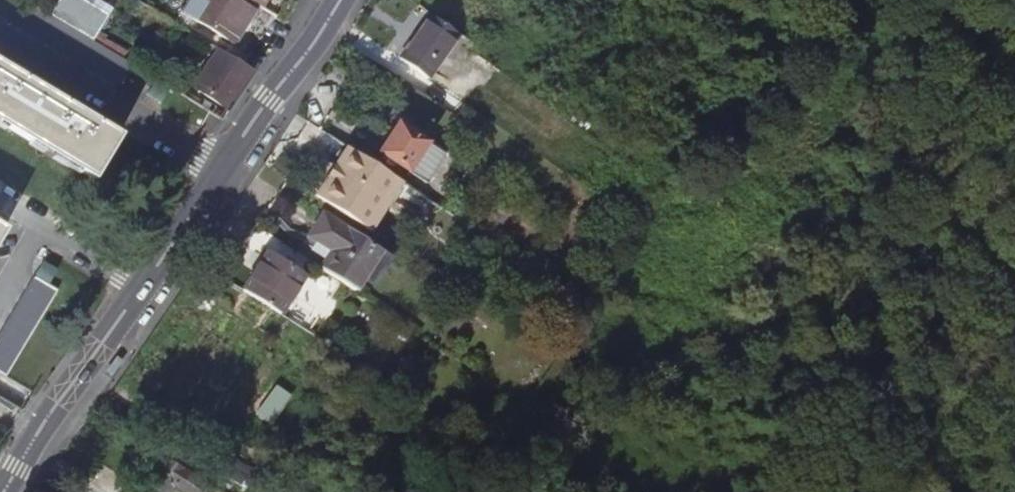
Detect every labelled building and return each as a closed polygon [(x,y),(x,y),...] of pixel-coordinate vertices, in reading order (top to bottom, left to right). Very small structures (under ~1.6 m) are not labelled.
[(131,66),(130,66),(123,62),(94,44),(50,17),(23,0),(0,0),(0,14),(119,87),(131,66)] [(50,17),(94,44),(100,33),(110,17),(82,0),(60,0),(59,3),(50,17)] [(265,12),(244,0),(191,0),(181,16),(233,49),(248,27),(264,37),(276,18),(265,12)] [(265,12),(272,0),(244,0),(265,12)] [(460,37),(430,16),(400,58),(431,80),(460,37)] [(108,38),(100,33),(94,44),(123,62),(128,54),(106,41),(108,38)] [(228,113),(254,73),(227,56),(213,77),(207,73),(196,92),(228,113)] [(0,65),(0,123),(92,179),(118,136),(79,113),(6,69),(0,65)] [(175,85),(190,94),(193,89),(179,79),(175,85)] [(149,88),(146,94),(161,104),(168,93),(153,83),(149,88)] [(395,122),(378,148),(405,167),(422,140),(395,122)] [(444,155),(422,140),(405,167),(427,182),(444,155)] [(350,149),(345,145),(332,166),(337,169),(331,179),(326,175),(313,194),(361,225),(379,197),(386,201),(399,181),(350,149)] [(379,197),(361,225),(368,229),(386,201),(379,197)] [(320,263),(321,264),(353,285),(377,248),(322,210),(307,231),(331,247),(320,263)] [(614,233),(604,227),(599,237),(608,243),(614,233)] [(240,284),(276,308),(300,269),(265,246),(240,284)] [(38,268),(34,275),(50,285),(59,271),(42,262),(38,268)] [(58,292),(49,287),(32,277),(0,332),(0,374),(7,378),(58,292)] [(160,452),(145,474),(151,478),(142,491),(167,491),(174,482),(190,491),(207,491),(211,485),(160,452)]
